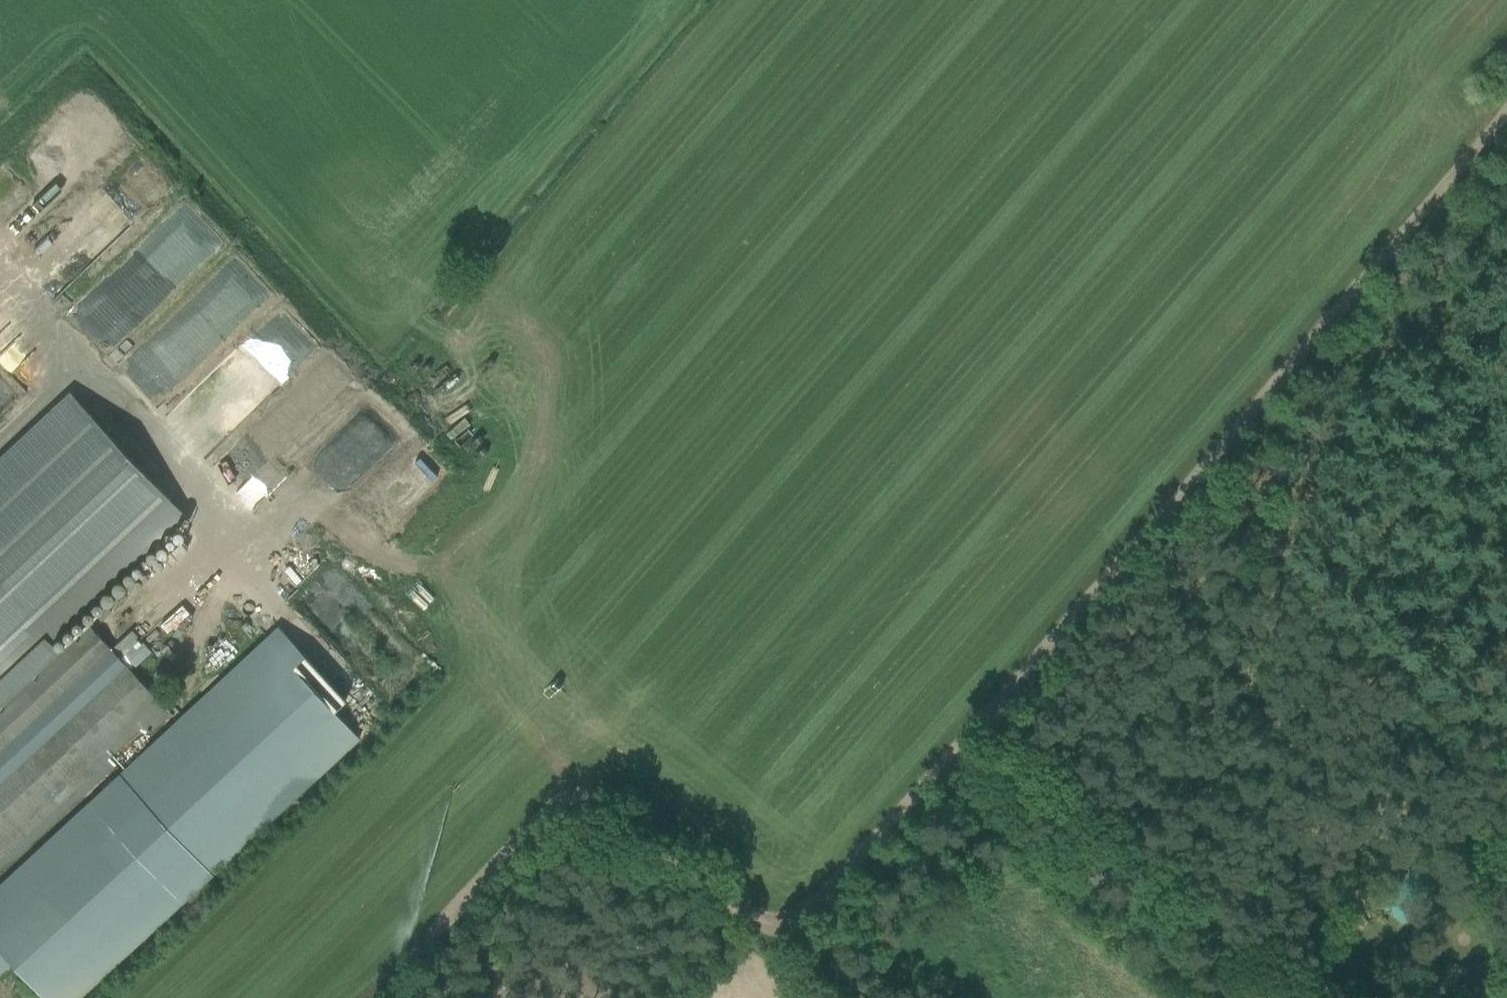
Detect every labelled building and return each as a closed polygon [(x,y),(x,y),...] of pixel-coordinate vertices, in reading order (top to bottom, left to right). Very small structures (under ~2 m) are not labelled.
[(20,337),(0,312),(0,352),(20,337)] [(66,656),(53,642),(183,520),(68,397),(0,461),(0,717),(66,656)] [(183,719),(171,706),(100,625),(96,628),(66,656),(0,717),(0,892),(183,719)] [(358,743),(332,716),(344,705),(276,633),(183,719),(0,893),(0,973),(4,978),(16,967),(46,997),(88,997),(358,743)] [(1385,894),(1380,900),(1399,918),(1408,908),(1436,876),(1416,859),(1388,890),(1387,889),(1384,892),(1385,894)]
